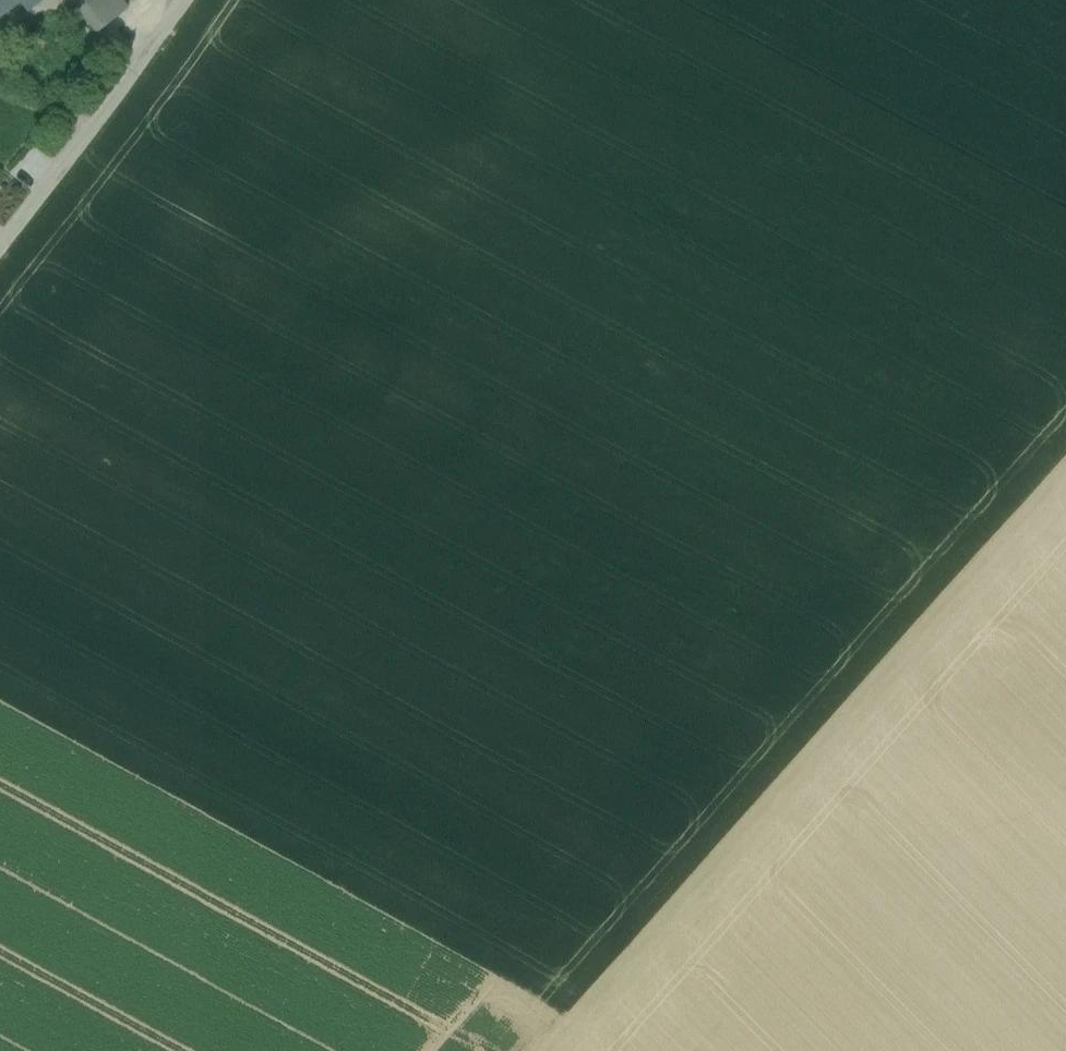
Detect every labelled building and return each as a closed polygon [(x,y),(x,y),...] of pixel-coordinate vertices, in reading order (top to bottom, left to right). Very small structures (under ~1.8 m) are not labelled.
[(121,0),(69,0),(97,35),(129,9),(121,0)]
